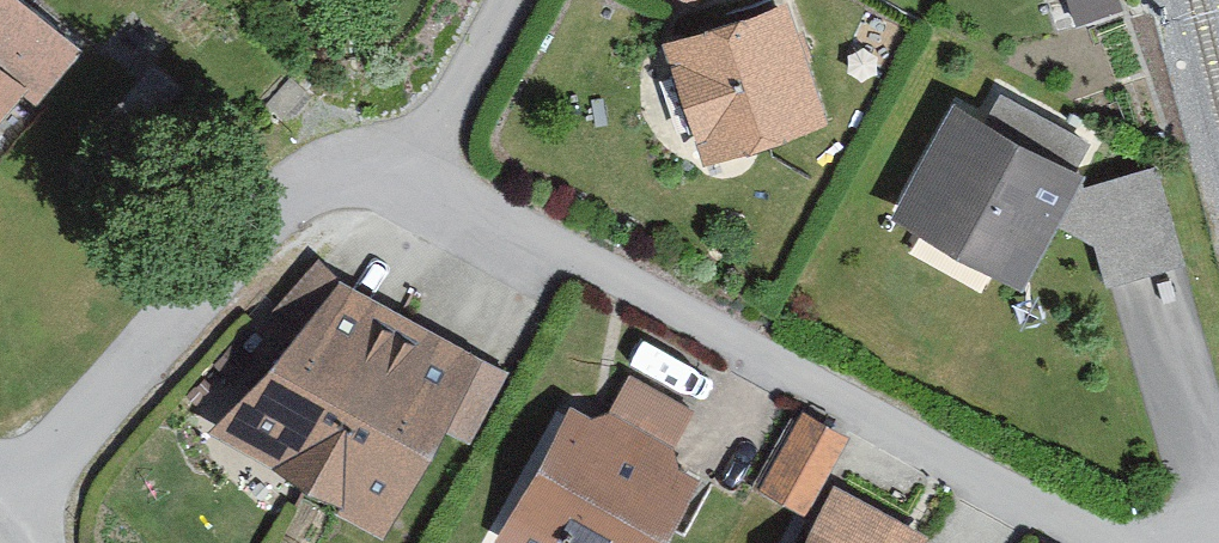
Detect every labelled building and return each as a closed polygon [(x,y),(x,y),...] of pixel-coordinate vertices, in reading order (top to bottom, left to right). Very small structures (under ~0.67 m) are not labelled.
[(82,45),(28,0),(0,0),(0,140),(82,45)] [(699,10),(705,0),(680,0),(699,10)] [(842,128),(804,10),(682,49),(720,167),(842,128)] [(1093,179),(950,106),(892,218),(1035,291),(1093,179)] [(461,365),(335,301),(237,405),(387,503),(461,365)] [(581,415),(519,531),(541,542),(661,542),(695,478),(667,463),(689,422),(631,392),(611,430),(581,415)] [(844,441),(799,419),(763,492),(808,514),(844,441)] [(840,503),(817,542),(908,542),(909,542),(840,503)]
